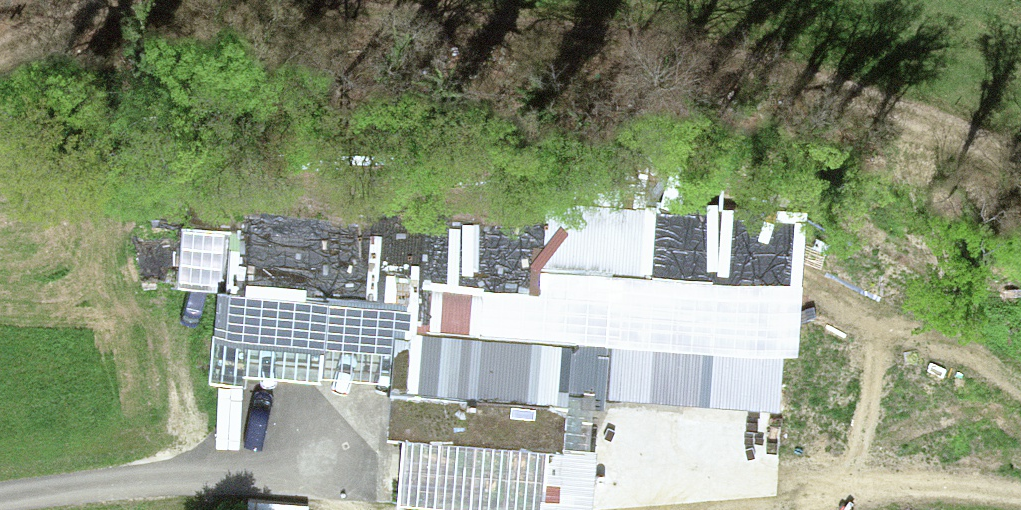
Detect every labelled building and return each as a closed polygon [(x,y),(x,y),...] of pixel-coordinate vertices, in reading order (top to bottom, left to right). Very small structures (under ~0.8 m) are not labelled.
[(311,272),(220,272),(220,346),(311,346),(311,272)] [(628,302),(407,286),(397,426),(539,436),(543,385),(622,391),(628,302)]
